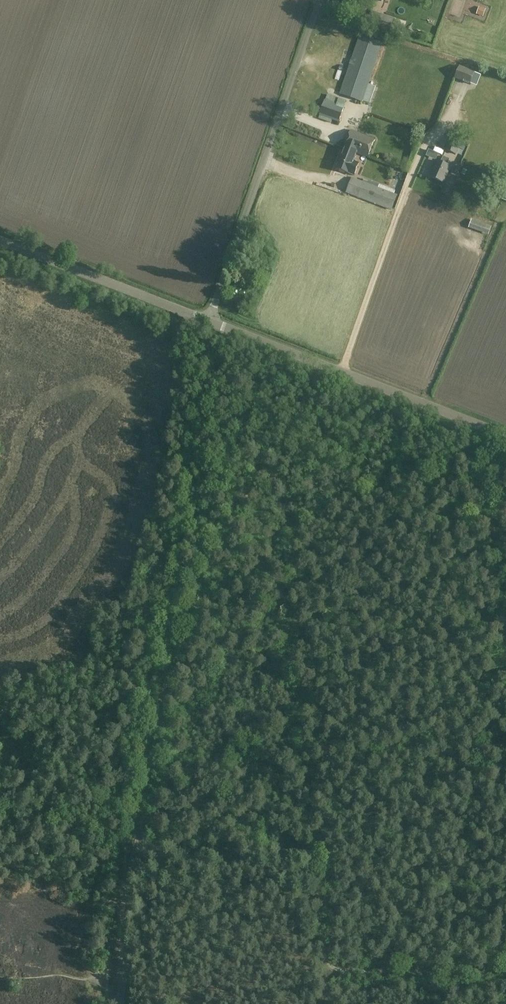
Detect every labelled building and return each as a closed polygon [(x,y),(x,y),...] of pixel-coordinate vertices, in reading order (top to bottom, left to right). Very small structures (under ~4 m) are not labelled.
[(371,12),(367,24),(390,31),(394,20),(371,12)] [(383,43),(359,35),(339,94),(363,102),(383,43)] [(455,78),(470,85),(475,73),(460,66),(455,78)] [(339,122),(345,106),(325,100),(319,116),(339,122)] [(344,148),(356,153),(367,157),(374,139),(351,130),(344,148)] [(460,141),(451,137),(445,150),(454,154),(460,141)] [(353,162),(356,153),(344,148),(336,169),(354,176),(359,164),(353,162)] [(450,167),(447,165),(449,159),(443,157),(440,163),(437,161),(430,177),(443,183),(450,167)] [(396,180),(399,169),(393,168),(390,178),(396,180)] [(397,195),(352,178),(346,193),(391,211),(397,195)] [(470,214),(467,222),(485,228),(488,219),(470,214)] [(244,283),(256,289),(260,282),(247,276),(244,283)]
